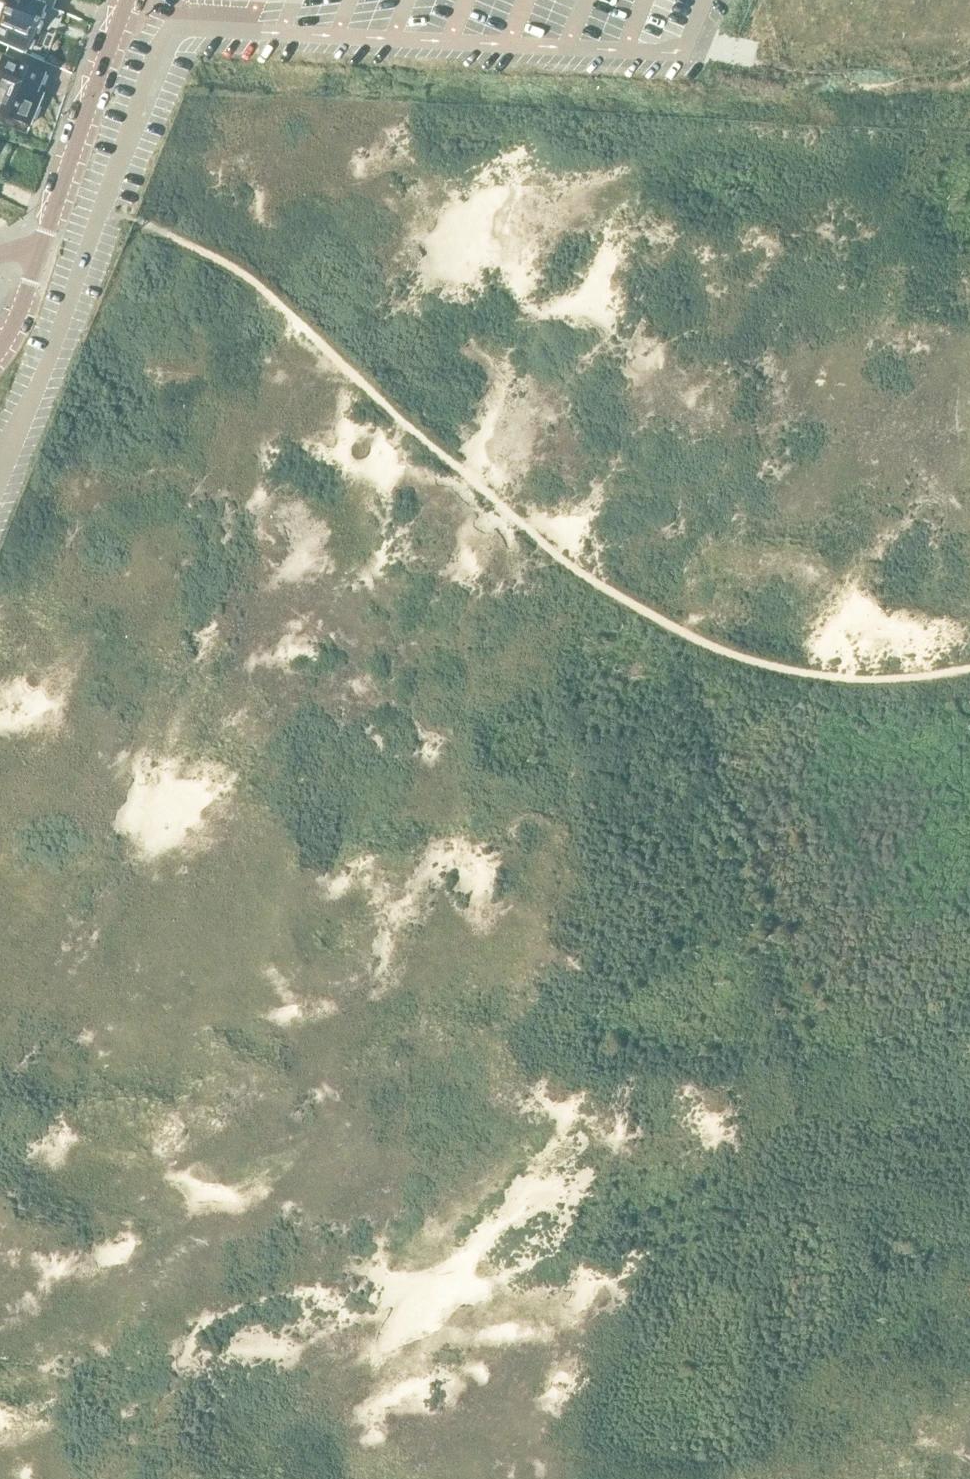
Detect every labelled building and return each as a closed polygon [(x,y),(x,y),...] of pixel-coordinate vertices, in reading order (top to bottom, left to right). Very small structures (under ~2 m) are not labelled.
[(8,3),(0,22),(0,24),(17,31),(13,40),(30,47),(34,38),(47,5),(35,0),(2,0),(8,3)] [(0,69),(0,110),(32,123),(42,100),(36,98),(47,72),(6,55),(1,65),(0,69)]
